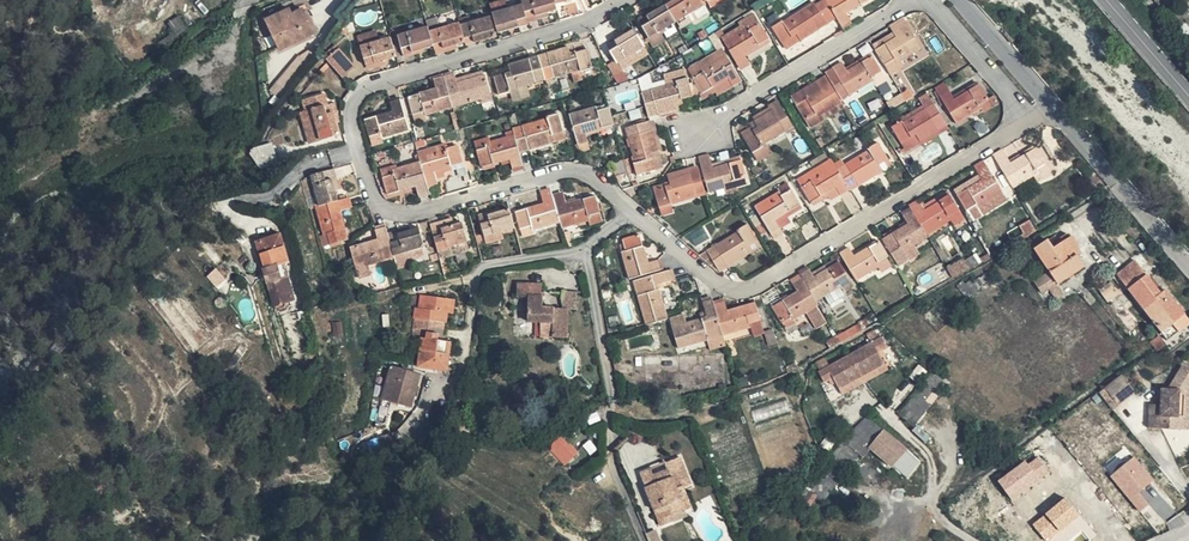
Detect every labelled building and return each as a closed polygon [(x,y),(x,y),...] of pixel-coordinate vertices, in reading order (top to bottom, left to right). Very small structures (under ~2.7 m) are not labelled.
[(489,6),(491,14),(522,5),(521,0),(508,0),(489,6)] [(554,0),(521,0),(522,5),(527,20),(557,10),(556,5),(554,0)] [(662,6),(673,24),(677,21),(693,12),(702,6),(702,4),(699,0),(672,0),(662,6)] [(706,2),(710,9),(724,0),(709,0),(706,2)] [(838,21),(846,16),(845,14),(867,0),(825,0),(838,21)] [(823,1),(816,5),(827,24),(834,19),(823,1)] [(827,24),(816,5),(814,3),(781,22),(780,20),(770,26),(784,49),(827,24)] [(491,14),(497,34),(528,25),(527,20),(522,5),(491,14)] [(673,24),(662,6),(655,10),(637,21),(648,37),(648,39),(659,32),(673,24)] [(637,21),(655,10),(654,7),(636,19),(637,21)] [(289,8),(280,13),(284,21),(293,16),(292,14),(289,8)] [(284,21),(280,13),(266,20),(280,51),(314,34),(303,12),(293,16),(284,21)] [(697,19),(693,12),(677,21),(681,28),(697,19)] [(749,62),(745,56),(744,53),(768,39),(753,13),(738,22),(739,26),(721,37),(740,68),(749,62)] [(1186,24),(1177,15),(1172,21),(1179,30),(1186,24)] [(458,18),(459,23),(460,26),(469,23),(468,20),(466,16),(458,18)] [(838,21),(843,29),(851,24),(846,16),(838,21)] [(162,49),(188,32),(178,17),(168,24),(174,33),(158,42),(162,49)] [(460,26),(465,43),(473,41),(474,44),(496,38),(489,17),(473,22),(469,23),(460,26)] [(904,21),(902,18),(893,24),(894,26),(904,21)] [(436,19),(425,22),(427,27),(428,32),(440,29),(438,25),(436,19)] [(921,48),(904,21),(894,26),(899,34),(873,49),(890,76),(900,69),(897,63),(921,48)] [(428,32),(432,46),(434,52),(457,45),(465,43),(460,26),(459,23),(444,27),(440,29),(428,32)] [(894,26),(893,24),(889,26),(892,32),(871,45),(873,49),(899,34),(894,26)] [(428,32),(427,27),(397,36),(402,54),(432,46),(428,32)] [(618,39),(624,35),(621,29),(614,33),(618,39)] [(647,55),(631,30),(624,35),(618,39),(606,46),(621,69),(647,55)] [(699,39),(706,34),(704,30),(697,35),(699,39)] [(664,41),(659,32),(648,39),(650,41),(654,47),(664,41)] [(360,46),(373,43),(372,39),(370,33),(357,37),(360,46)] [(396,57),(391,38),(377,41),(373,43),(360,46),(365,66),(385,60),(396,57)] [(744,53),(745,56),(769,42),(768,39),(744,53)] [(316,45),(299,56),(309,64),(320,50),(320,49),(316,45)] [(457,45),(434,52),(435,55),(458,49),(457,45)] [(568,47),(538,56),(545,80),(571,72),(580,70),(580,71),(591,68),(586,50),(570,55),(568,47)] [(697,63),(700,68),(724,53),(721,48),(697,63)] [(338,50),(328,60),(342,77),(353,67),(338,50)] [(702,72),(693,78),(701,94),(711,88),(727,79),(732,87),(741,81),(724,53),(700,68),(702,72)] [(269,91),(280,100),(299,77),(309,64),(299,56),(269,91)] [(545,80),(538,56),(508,64),(510,72),(493,77),(498,95),(510,91),(510,89),(520,87),(545,80)] [(849,75),(874,60),(872,56),(847,70),(849,75)] [(365,66),(366,70),(386,64),(385,60),(365,66)] [(873,77),(881,72),(874,60),(849,75),(847,70),(842,62),(825,73),(842,100),(874,81),(873,77)] [(750,64),(749,62),(740,68),(741,70),(750,64)] [(687,68),(693,78),(702,72),(700,68),(697,63),(687,68)] [(621,69),(613,74),(618,84),(628,81),(621,69)] [(582,80),(580,71),(580,70),(571,72),(573,82),(582,80)] [(887,82),(881,72),(873,77),(874,81),(878,87),(887,82)] [(457,83),(455,74),(443,77),(452,107),(480,99),(479,96),(489,93),(485,75),(457,83)] [(840,100),(825,76),(790,96),(805,120),(840,100)] [(452,107),(443,77),(433,81),(435,90),(408,97),(416,125),(427,121),(425,115),(452,107)] [(648,117),(658,113),(678,108),(676,101),(691,97),(687,79),(676,81),(676,84),(641,93),(645,107),(648,117)] [(711,88),(715,93),(716,96),(732,87),(727,79),(711,88)] [(980,105),(988,100),(979,85),(954,100),(944,83),(934,89),(936,91),(941,99),(937,101),(940,107),(944,104),(956,124),(982,109),(980,105)] [(510,89),(510,91),(512,99),(523,96),(520,87),(510,89)] [(322,90),(318,88),(306,91),(309,101),(314,123),(315,125),(304,129),(307,143),(340,134),(332,105),(327,107),(322,90)] [(711,88),(701,94),(700,95),(703,100),(715,93),(711,88)] [(309,101),(306,91),(300,93),(302,103),(309,101)] [(941,99),(936,91),(932,93),(937,101),(941,99)] [(492,103),(489,93),(479,96),(480,99),(482,107),(492,103)] [(906,101),(902,95),(893,100),(897,107),(906,101)] [(933,104),(927,95),(919,100),(921,105),(924,109),(933,104)] [(994,97),(988,100),(980,105),(982,109),(984,113),(998,105),(994,97)] [(400,100),(389,103),(392,112),(365,120),(370,139),(381,135),(381,137),(408,130),(400,100)] [(753,120),(779,104),(777,100),(767,106),(765,109),(752,117),(753,120)] [(840,100),(805,120),(810,128),(845,108),(840,100)] [(309,101),(302,103),(299,104),(304,126),(314,123),(309,101)] [(751,151),(764,143),(792,127),(779,104),(753,120),(757,127),(742,136),(751,151)] [(946,126),(933,104),(924,109),(902,122),(891,129),(900,144),(915,135),(917,139),(919,142),(946,126)] [(924,109),(921,105),(900,119),(902,122),(924,109)] [(611,116),(608,107),(596,111),(595,107),(569,115),(578,147),(588,144),(585,133),(613,125),(611,116)] [(558,116),(512,129),(513,130),(513,135),(519,153),(550,144),(548,136),(563,132),(558,116)] [(740,133),(742,136),(757,127),(753,120),(748,123),(750,126),(740,133)] [(651,130),(650,122),(626,129),(634,156),(631,157),(636,175),(662,168),(658,151),(651,130)] [(922,146),(949,130),(946,126),(919,142),(922,146)] [(414,141),(421,139),(417,127),(410,129),(414,141)] [(662,149),(656,129),(651,130),(658,151),(662,149)] [(565,140),(563,132),(548,136),(550,144),(565,140)] [(381,135),(370,139),(372,147),(383,144),(381,137),(381,135)] [(509,159),(512,172),(523,169),(519,153),(513,135),(506,137),(489,141),(485,142),(487,148),(476,151),(481,167),(509,159)] [(903,148),(917,139),(915,135),(900,144),(903,148)] [(825,145),(820,137),(816,140),(820,148),(825,145)] [(474,142),(476,151),(487,148),(485,142),(489,141),(488,138),(474,142)] [(771,154),(764,143),(751,151),(758,162),(771,154)] [(588,144),(578,147),(579,153),(589,150),(588,144)] [(849,189),(850,191),(877,175),(873,167),(887,158),(878,144),(868,150),(869,151),(838,170),(849,189)] [(446,145),(417,153),(419,162),(425,183),(437,180),(434,172),(443,169),(451,166),(462,163),(457,146),(447,149),(446,145)] [(266,147),(255,151),(251,157),(253,159),(268,155),(266,147)] [(1006,156),(1002,149),(994,154),(998,161),(1006,156)] [(998,161),(1013,187),(1037,173),(1035,170),(1044,164),(1035,149),(1011,163),(1006,156),(998,161)] [(274,154),(268,155),(253,159),(259,169),(277,164),(274,154)] [(712,168),(709,156),(699,159),(707,192),(736,185),(736,186),(747,183),(741,160),(712,168)] [(873,167),(877,175),(892,166),(887,158),(873,167)] [(986,166),(983,161),(974,166),(977,172),(986,166)] [(415,187),(417,194),(427,191),(425,183),(419,162),(392,169),(393,175),(382,177),(387,195),(399,192),(415,187)] [(839,195),(849,189),(838,170),(834,163),(808,178),(810,182),(800,188),(810,202),(827,192),(835,188),(839,195)] [(1035,170),(1037,173),(1041,180),(1050,174),(1044,164),(1035,170)] [(625,165),(613,168),(615,176),(627,173),(625,165)] [(698,169),(697,166),(667,174),(668,177),(698,169)] [(1002,194),(986,166),(977,172),(982,180),(957,195),(966,211),(976,205),(978,208),(1002,194)] [(393,175),(392,169),(391,168),(380,170),(382,177),(393,175)] [(334,169),(333,169),(329,170),(335,191),(339,189),(334,169)] [(444,173),(443,169),(434,172),(437,180),(445,178),(444,173)] [(695,196),(704,193),(698,169),(668,177),(669,182),(670,186),(654,190),(659,208),(671,205),(670,202),(695,196)] [(335,191),(329,170),(310,176),(318,206),(337,200),(335,191)] [(1098,192),(1108,186),(1097,172),(1087,180),(1098,192)] [(777,189),(778,192),(781,196),(790,190),(786,183),(777,189)] [(636,193),(631,186),(623,191),(630,197),(636,193)] [(831,200),(839,195),(835,188),(827,192),(831,200)] [(781,196),(778,192),(754,206),(774,239),(782,234),(774,220),(799,205),(790,190),(781,196)] [(551,191),(540,194),(543,204),(516,212),(521,230),(532,227),(532,230),(560,222),(553,198),(552,195),(551,191)] [(924,211),(949,196),(947,191),(921,206),(924,211)] [(560,222),(562,229),(588,222),(589,225),(605,221),(601,209),(598,210),(594,197),(565,204),(563,195),(553,198),(560,222)] [(695,198),(695,196),(670,202),(671,205),(695,198)] [(912,209),(927,234),(951,220),(954,225),(963,220),(949,196),(924,211),(921,206),(919,202),(911,207),(912,209)] [(337,200),(318,206),(315,207),(323,235),(333,231),(337,244),(346,241),(348,240),(340,211),(349,209),(346,198),(337,200)] [(673,213),(671,205),(659,208),(661,217),(673,213)] [(982,216),(978,208),(976,205),(966,211),(973,222),(982,216)] [(902,216),(912,209),(911,207),(900,214),(902,216)] [(479,218),(498,213),(497,209),(478,215),(479,218)] [(913,246),(929,237),(927,234),(912,209),(902,216),(907,225),(883,240),(892,255),(901,249),(903,252),(913,246)] [(501,232),(515,229),(509,210),(498,213),(479,218),(484,237),(501,232)] [(452,219),(430,225),(434,237),(442,235),(442,229),(454,226),(452,219)] [(1025,236),(1034,230),(1029,221),(1019,226),(1025,236)] [(434,237),(438,251),(446,248),(467,242),(462,223),(454,226),(442,229),(442,235),(434,237)] [(706,251),(719,272),(746,255),(742,248),(756,240),(747,225),(735,231),(736,234),(706,251)] [(350,247),(355,265),(365,262),(366,266),(394,258),(394,256),(388,238),(387,233),(385,227),(375,230),(377,240),(354,246),(350,247)] [(532,227),(521,230),(523,237),(533,234),(532,230),(532,227)] [(388,238),(409,232),(408,228),(387,233),(388,238)] [(394,256),(421,248),(424,247),(419,229),(409,232),(388,238),(394,256)] [(320,248),(337,244),(333,231),(323,235),(317,236),(320,248)] [(503,240),(501,232),(484,237),(486,244),(503,240)] [(1048,290),(1058,284),(1083,267),(1077,256),(1079,254),(1074,246),(1077,245),(1071,236),(1069,237),(1066,234),(1049,245),(1047,241),(1034,249),(1049,272),(1035,281),(1043,293),(1048,290)] [(279,235),(256,243),(275,309),(280,312),(285,310),(288,305),(287,301),(293,299),(283,266),(288,264),(279,235)] [(621,252),(628,279),(659,271),(656,261),(647,263),(639,235),(622,240),(625,251),(621,252)] [(742,248),(746,255),(760,247),(756,240),(742,248)] [(840,254),(855,281),(879,267),(877,263),(886,257),(887,256),(879,241),(853,257),(848,249),(840,254)] [(446,248),(449,259),(470,252),(467,242),(446,248)] [(918,253),(913,246),(903,252),(908,260),(918,253)] [(394,258),(395,260),(404,257),(405,262),(424,256),(421,248),(394,256),(394,258)] [(438,251),(441,261),(449,259),(446,248),(438,251)] [(698,257),(717,273),(719,272),(706,251),(698,257)] [(980,263),(990,256),(988,253),(978,259),(980,263)] [(242,267),(248,262),(243,257),(238,262),(242,267)] [(877,263),(879,267),(882,272),(891,266),(886,257),(877,263)] [(954,281),(970,271),(964,261),(948,270),(954,281)] [(814,277),(808,268),(799,274),(799,275),(801,277),(816,303),(826,297),(837,290),(841,288),(842,291),(844,293),(853,287),(839,263),(814,277)] [(1161,332),(1184,314),(1165,291),(1160,295),(1134,263),(1115,275),(1161,332)] [(808,268),(807,265),(797,271),(799,274),(808,268)] [(208,279),(212,283),(221,275),(217,271),(208,279)] [(633,281),(646,324),(667,318),(666,314),(658,289),(655,290),(654,285),(657,285),(671,280),(671,279),(669,271),(633,281)] [(221,275),(212,283),(216,288),(225,280),(221,275)] [(801,277),(799,275),(790,280),(791,283),(801,277)] [(361,288),(364,283),(356,277),(352,282),(361,288)] [(815,329),(827,322),(816,303),(801,277),(791,283),(797,293),(773,307),(782,323),(792,317),(799,329),(811,323),(815,329)] [(924,291),(932,286),(927,279),(920,284),(924,291)] [(970,295),(976,290),(964,279),(959,284),(970,295)] [(1106,298),(1117,286),(1112,281),(1101,293),(1106,298)] [(528,322),(532,322),(528,284),(518,284),(518,297),(528,297),(528,322)] [(528,284),(532,322),(540,322),(552,322),(552,338),(567,338),(567,310),(577,310),(577,292),(563,292),(563,308),(543,308),(542,296),(541,296),(541,284),(528,284)] [(1065,294),(1058,284),(1048,290),(1055,300),(1065,294)] [(841,298),(838,294),(837,290),(826,297),(831,304),(841,298)] [(421,337),(420,350),(449,354),(451,342),(443,341),(438,340),(439,336),(444,337),(447,313),(449,299),(423,295),(421,309),(417,309),(414,308),(411,336),(421,337)] [(679,348),(707,340),(723,335),(714,307),(713,302),(712,299),(702,302),(704,312),(706,318),(700,319),(686,323),(683,315),(670,319),(679,348)] [(714,307),(724,304),(723,299),(713,302),(714,307)] [(714,307),(723,335),(751,327),(750,323),(760,320),(755,304),(726,311),(724,304),(714,307)] [(1184,314),(1161,332),(1167,340),(1188,323),(1188,322),(1184,314)] [(859,324),(862,328),(868,325),(864,319),(859,323),(859,324)] [(552,322),(540,322),(540,338),(552,338),(552,322)] [(803,336),(815,329),(811,323),(799,329),(803,336)] [(846,332),(849,337),(863,330),(862,328),(859,324),(846,332)] [(835,336),(839,343),(849,337),(846,332),(844,330),(835,335),(835,336)] [(710,351),(726,346),(723,335),(707,340),(710,351)] [(830,348),(839,343),(835,336),(826,341),(830,348)] [(1156,336),(1150,341),(1157,350),(1163,345),(1156,336)] [(839,390),(885,365),(881,358),(878,354),(883,351),(887,348),(880,338),(819,373),(825,383),(829,380),(833,379),(835,384),(839,390)] [(823,352),(830,348),(826,341),(820,345),(823,352)] [(449,354),(420,350),(418,366),(424,367),(447,371),(449,354)] [(788,373),(797,367),(794,363),(785,367),(788,373)] [(888,371),(885,365),(839,390),(843,395),(888,371)] [(391,367),(382,399),(391,401),(410,407),(419,375),(391,367)] [(1188,387),(1188,371),(1183,367),(1168,388),(1161,388),(1161,403),(1156,403),(1148,403),(1147,427),(1183,428),(1184,394),(1188,387)] [(230,387),(237,380),(228,368),(220,374),(230,387)] [(948,381),(935,371),(899,415),(912,425),(948,381)] [(1104,388),(1118,405),(1134,391),(1121,375),(1104,388)] [(1104,388),(1099,392),(1113,409),(1118,405),(1104,388)] [(756,422),(792,411),(788,397),(751,408),(756,422)] [(391,401),(382,399),(375,427),(385,424),(391,401)] [(804,490),(820,502),(857,455),(864,457),(871,449),(891,465),(903,450),(882,433),(866,419),(840,444),(804,490)] [(393,433),(379,438),(362,444),(364,450),(366,456),(386,449),(397,445),(393,433)] [(565,449),(568,447),(559,438),(557,440),(565,449)] [(548,448),(560,460),(562,459),(567,464),(576,455),(568,447),(565,449),(557,440),(548,448)] [(1124,448),(1104,464),(1111,473),(1131,457),(1124,448)] [(891,465),(907,477),(919,462),(903,450),(891,465)] [(1138,492),(1153,479),(1134,455),(1110,475),(1139,511),(1148,504),(1138,492)] [(683,512),(686,511),(677,489),(684,487),(691,484),(681,457),(666,463),(671,476),(666,477),(664,472),(661,472),(683,512)] [(1026,461),(998,482),(1013,500),(1050,472),(1039,457),(1029,465),(1026,461)] [(666,463),(658,466),(661,472),(664,472),(666,477),(671,476),(666,463)] [(661,527),(674,521),(672,516),(683,512),(661,472),(658,474),(655,467),(640,473),(661,527)] [(677,489),(686,511),(692,508),(684,487),(677,489)] [(1065,499),(1033,524),(1047,540),(1079,515),(1065,499)] [(674,521),(685,517),(683,512),(672,516),(674,521)]
